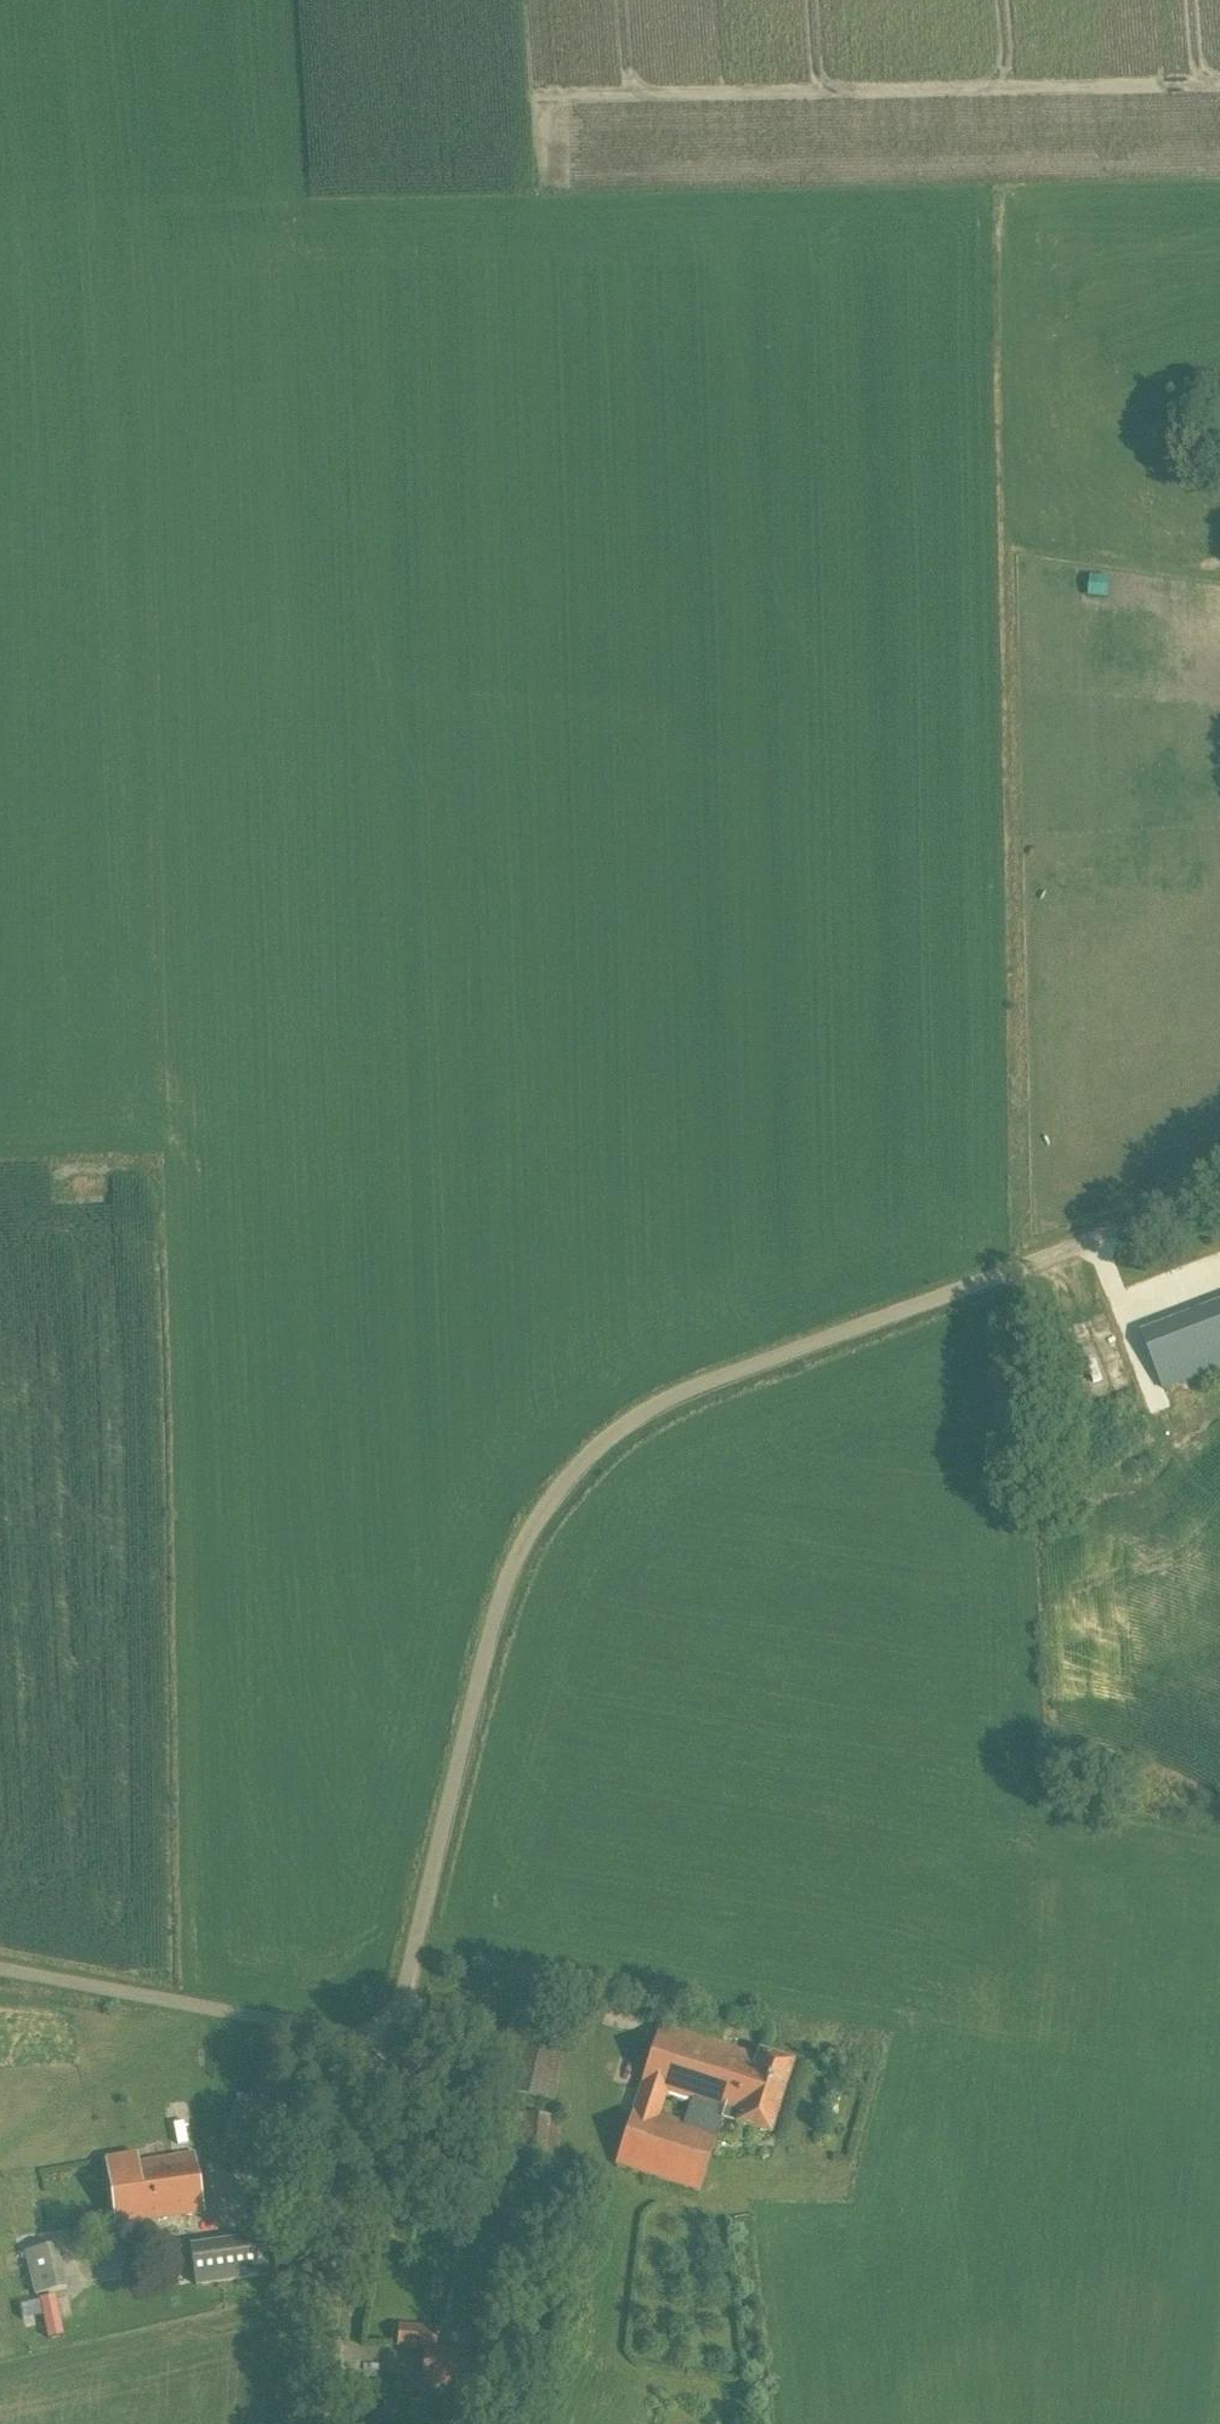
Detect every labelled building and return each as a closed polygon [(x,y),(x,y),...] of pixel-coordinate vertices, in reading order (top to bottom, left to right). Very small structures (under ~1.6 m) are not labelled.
[(1219,1368),(1219,1301),(1140,1331),(1164,1390),(1219,1368)] [(559,2037),(561,2018),(533,2014),(530,2034),(516,2031),(503,2097),(517,2099),(509,2174),(556,2177),(561,2119),(557,2119),(559,2104),(554,2103),(565,2038),(559,2037)] [(758,2055),(661,2025),(615,2166),(700,2193),(723,2121),(737,2125),(771,2136),(793,2062),(759,2052),(758,2055)] [(205,2214),(195,2154),(139,2163),(138,2154),(106,2159),(115,2227),(205,2214)] [(432,2208),(434,2197),(422,2196),(421,2207),(432,2208)] [(196,2285),(268,2276),(263,2237),(191,2247),(196,2285)] [(35,2297),(67,2289),(56,2245),(25,2251),(35,2297)] [(467,2388),(469,2354),(436,2352),(438,2328),(399,2325),(397,2348),(426,2350),(423,2385),(467,2388)]
